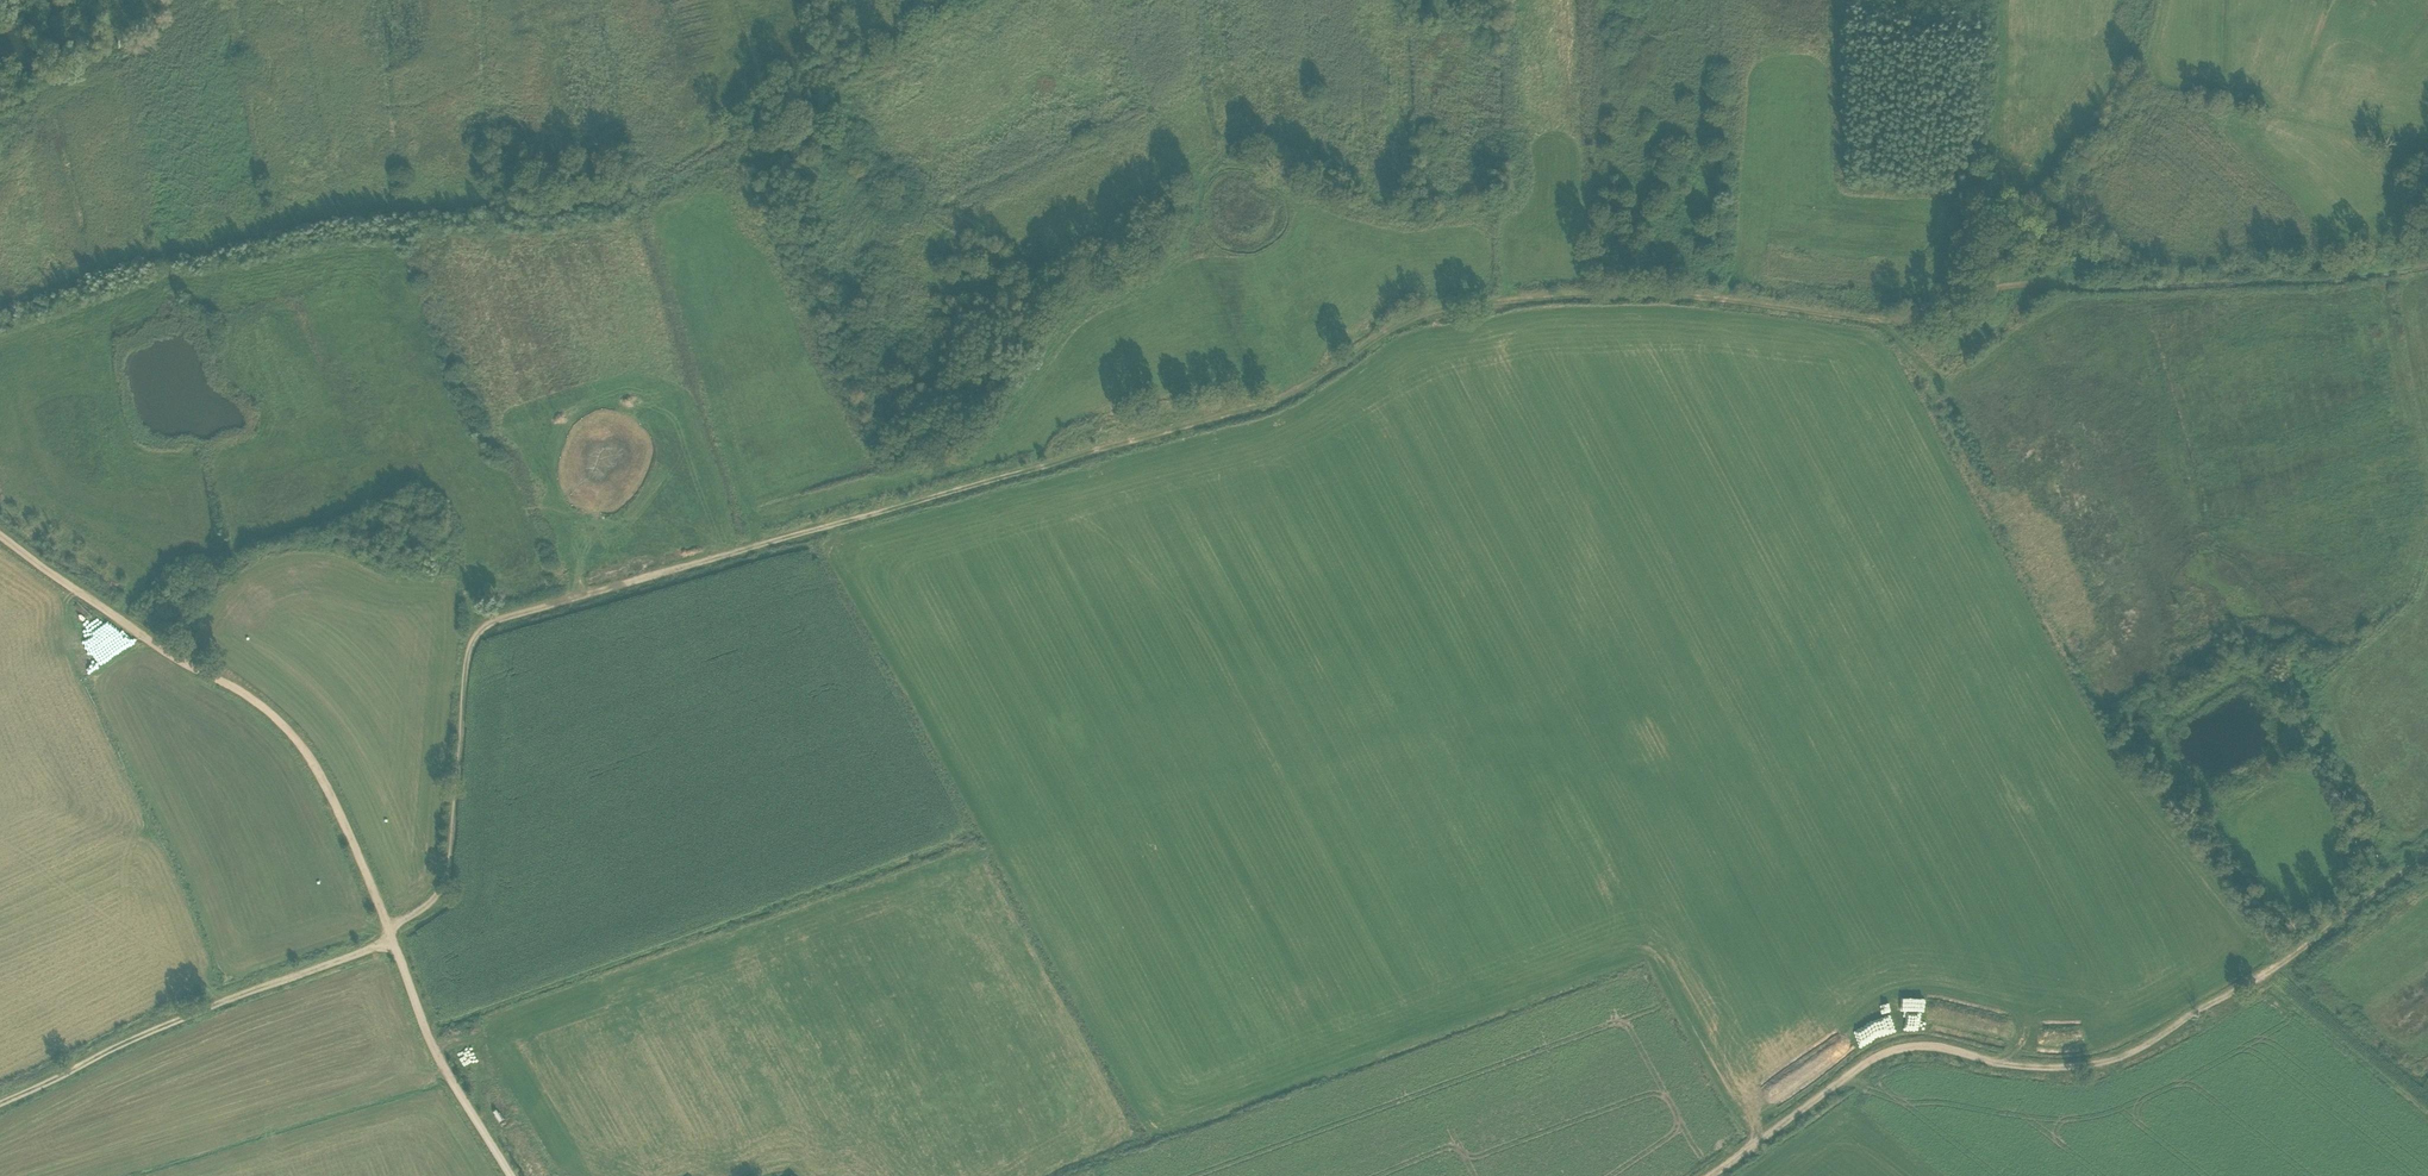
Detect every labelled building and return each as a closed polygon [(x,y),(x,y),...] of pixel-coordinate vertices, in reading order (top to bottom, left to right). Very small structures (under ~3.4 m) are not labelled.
[(2120,457),(2133,449),(2129,443),(2116,451),(2120,457)] [(517,1166),(522,1175),(539,1175),(544,1173),(535,1156),(517,1166)] [(558,1170),(567,1167),(564,1158),(554,1161),(558,1170)]
